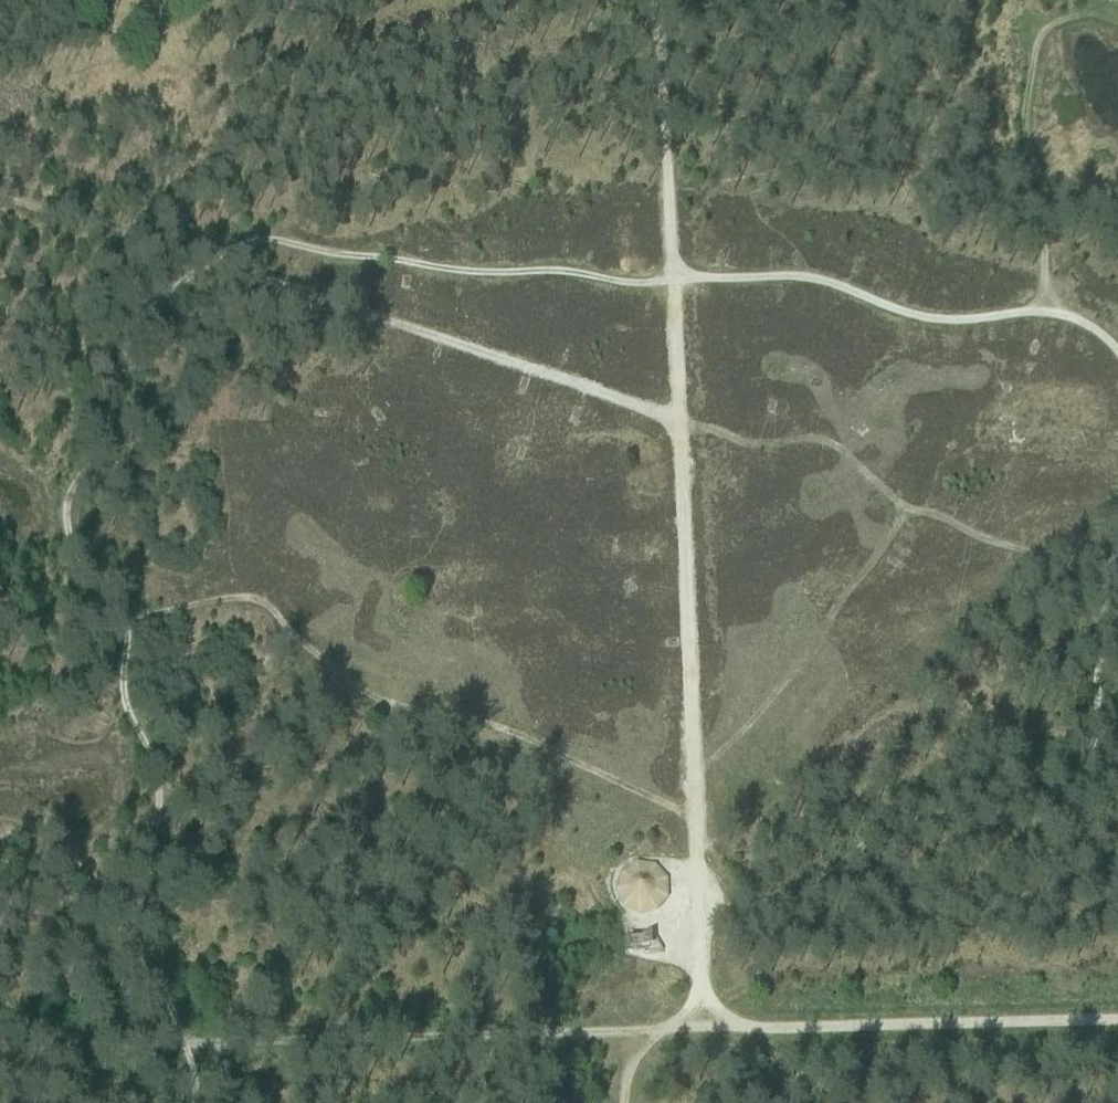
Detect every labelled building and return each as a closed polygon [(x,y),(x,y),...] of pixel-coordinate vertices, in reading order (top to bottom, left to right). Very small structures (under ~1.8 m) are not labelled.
[(652,854),(612,873),(630,913),(671,894),(652,854)] [(630,940),(625,940),(626,949),(631,950),(654,948),(653,934),(641,939),(630,940)]
